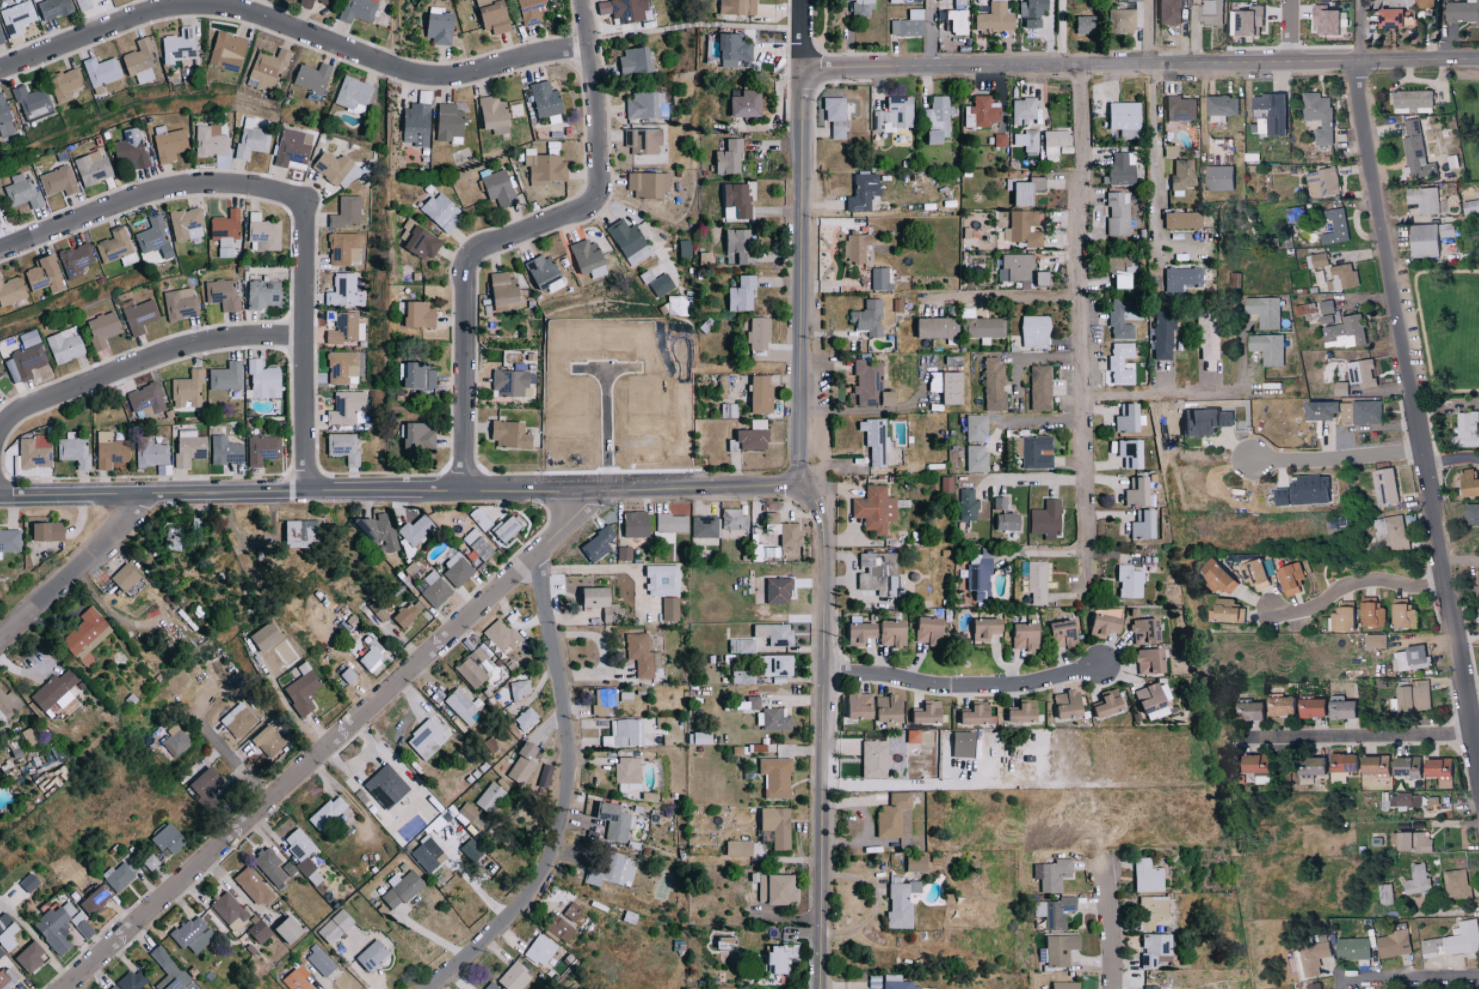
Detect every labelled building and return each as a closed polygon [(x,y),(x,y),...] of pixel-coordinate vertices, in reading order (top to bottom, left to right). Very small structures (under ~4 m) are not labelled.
[(11,38),(23,33),(20,25),(37,19),(30,0),(1,12),(11,38)] [(39,2),(45,21),(75,12),(71,0),(46,0),(39,2)] [(81,10),(94,6),(92,0),(77,0),(81,10)] [(299,4),(312,10),(315,1),(333,9),(337,1),(334,0),(301,0),(299,4)] [(373,23),(378,3),(367,0),(346,0),(341,21),(352,24),(354,18),(373,23)] [(512,31),(507,0),(494,3),(493,0),(479,0),(485,29),(493,28),(494,34),(512,31)] [(526,27),(542,22),(540,15),(550,13),(546,0),(518,0),(526,27)] [(647,0),(605,0),(610,24),(650,17),(647,0)] [(712,14),(753,15),(753,0),(712,0),(712,14)] [(851,16),(868,16),(868,9),(873,9),(874,0),(851,0),(851,16)] [(1036,28),(1035,14),(1044,14),(1044,0),(1018,0),(1019,28),(1036,28)] [(1180,0),(1156,0),(1157,25),(1181,24),(1180,0)] [(1213,0),(1203,0),(1198,0),(1197,24),(1222,25),(1223,0),(1213,0)] [(1414,8),(1432,8),(1432,0),(1414,0),(1414,8)] [(1445,2),(1444,22),(1477,22),(1477,0),(1466,0),(1466,2),(1445,2)] [(988,1),(987,14),(973,14),(972,30),(1011,30),(1011,12),(1004,12),(1004,1),(988,1)] [(1233,37),(1262,36),(1260,6),(1246,7),(1246,11),(1231,12),(1233,37)] [(1336,36),(1336,7),(1312,7),(1312,35),(1336,36)] [(427,38),(433,38),(433,45),(455,45),(455,13),(443,13),(444,8),(428,8),(427,38)] [(906,19),(888,20),(889,36),(922,35),(921,9),(905,9),(906,19)] [(1375,29),(1412,28),(1412,9),(1375,10),(1375,29)] [(963,35),(964,10),(942,10),(942,19),(947,19),(947,34),(963,35)] [(1105,33),(1132,33),(1132,10),(1105,10),(1105,33)] [(1073,34),(1090,34),(1089,16),(1072,16),(1073,34)] [(195,27),(181,27),(181,36),(164,37),(165,65),(175,65),(175,60),(196,59),(195,27)] [(209,63),(239,73),(250,40),(219,31),(209,63)] [(749,61),(750,40),(742,40),(742,34),(714,33),(713,60),(749,61)] [(155,79),(152,68),(155,67),(152,57),(156,56),(150,36),(136,40),(139,50),(123,55),(129,76),(135,75),(138,85),(155,79)] [(257,51),(246,85),(275,95),(289,51),(280,47),(276,58),(257,51)] [(621,48),(622,56),(615,57),(616,74),(645,73),(644,47),(621,48)] [(98,64),(95,56),(83,61),(93,88),(123,77),(115,57),(98,64)] [(301,64),(294,85),(324,95),(334,67),(321,62),(318,70),(301,64)] [(70,91),(85,85),(78,67),(50,78),(60,104),(73,98),(70,91)] [(334,103),(365,114),(375,87),(344,76),(334,103)] [(551,91),(550,82),(533,84),(537,119),(549,117),(550,124),(561,122),(560,114),(563,114),(561,90),(551,91)] [(28,94),(24,85),(13,90),(26,121),(53,110),(44,88),(28,94)] [(759,117),(760,90),(740,89),(740,96),(725,96),(724,116),(759,117)] [(1432,90),(1392,92),(1393,109),(1409,108),(1409,113),(1432,113),(1432,90)] [(624,101),(624,118),(655,118),(655,105),(662,105),(662,92),(630,92),(630,101),(624,101)] [(2,138),(17,132),(2,93),(0,94),(0,132),(2,138)] [(1332,145),(1331,97),(1319,98),(1319,93),(1301,93),(1302,121),(1320,120),(1320,128),(1313,129),(1314,146),(1332,145)] [(481,97),(484,130),(494,129),(495,135),(512,133),(508,100),(500,101),(499,95),(481,97)] [(963,127),(990,127),(990,121),(999,121),(999,104),(989,104),(989,95),(971,95),(971,106),(962,106),(963,127)] [(1181,95),(1164,96),(1165,121),(1196,120),(1196,99),(1181,100),(1181,95)] [(1251,95),(1250,119),(1256,119),(1256,135),(1283,135),(1284,96),(1251,95)] [(948,137),(948,106),(945,106),(945,96),(928,96),(928,109),(921,109),(921,129),(921,144),(936,144),(936,137),(948,137)] [(843,138),(843,127),(847,127),(847,119),(842,119),(842,97),(821,98),(821,121),(828,121),(828,138),(843,138)] [(873,129),(909,129),(909,97),(900,97),(900,102),(885,102),(885,111),(872,111),(873,129)] [(1225,123),(1225,116),(1237,116),(1236,97),(1206,98),(1207,123),(1225,123)] [(1010,123),(1033,123),(1033,98),(1009,99),(1010,123)] [(1138,102),(1105,103),(1105,130),(1118,129),(1118,139),(1138,138),(1138,102)] [(457,104),(440,103),(439,141),(464,142),(465,111),(457,110),(457,104)] [(403,141),(414,142),(413,146),(430,147),(432,106),(405,105),(403,141)] [(250,150),(266,153),(270,131),(253,128),(254,118),(244,116),(237,159),(249,161),(250,150)] [(1435,175),(1433,164),(1424,164),(1418,119),(1404,120),(1405,138),(1401,138),(1405,168),(1401,169),(1403,178),(1435,175)] [(185,129),(166,132),(165,125),(153,128),(160,164),(177,161),(176,153),(189,151),(185,129)] [(228,156),(229,136),(220,135),(220,127),(197,126),(196,140),(200,140),(199,155),(228,156)] [(147,168),(141,127),(123,130),(125,140),(114,142),(118,165),(132,162),(133,170),(147,168)] [(274,164),(305,172),(314,135),(284,127),(274,164)] [(658,153),(657,128),(626,129),(626,153),(658,153)] [(1036,130),(1022,130),(1022,134),(1012,134),(1011,146),(1022,146),(1022,152),(1036,152),(1036,130)] [(1042,154),(1056,153),(1056,146),(1066,146),(1065,130),(1041,131),(1042,154)] [(994,149),(1005,149),(1006,134),(994,134),(994,149)] [(712,174),(737,173),(737,153),(741,153),(741,138),(723,138),(723,151),(711,151),(712,174)] [(1174,146),(1162,146),(1162,157),(1174,157),(1174,146)] [(530,186),(547,186),(547,181),(568,181),(568,162),(561,162),(561,155),(535,155),(536,149),(525,148),(524,166),(530,166),(530,186)] [(85,187),(114,175),(107,156),(102,158),(99,150),(74,160),(85,187)] [(348,191),(362,168),(341,156),(339,160),(324,151),(312,170),(348,191)] [(1104,185),(1132,185),(1132,153),(1110,152),(1110,165),(1105,165),(1104,185)] [(1194,159),(1172,160),(1172,176),(1168,176),(1168,191),(1184,191),(1183,187),(1194,186),(1194,159)] [(64,189),(67,197),(79,192),(68,165),(39,176),(47,196),(64,189)] [(1203,191),(1232,191),(1232,166),(1203,167),(1203,191)] [(1305,172),(1309,198),(1339,193),(1334,168),(1305,172)] [(517,203),(507,169),(477,178),(482,192),(487,191),(490,200),(496,199),(498,208),(517,203)] [(29,201),(32,209),(42,206),(28,170),(11,177),(14,184),(4,187),(12,207),(29,201)] [(667,173),(629,173),(628,191),(635,191),(635,198),(658,199),(658,191),(666,191),(667,173)] [(867,211),(867,196),(876,196),(876,174),(851,174),(851,197),(843,197),(843,211),(867,211)] [(1004,181),(1004,191),(1008,191),(1007,206),(1026,206),(1027,182),(1004,181)] [(745,183),(719,184),(719,207),(731,207),(731,219),(749,218),(749,205),(745,205),(745,183)] [(1418,215),(1438,215),(1437,188),(1404,189),(1405,204),(1418,204),(1418,215)] [(422,208),(446,232),(464,215),(441,190),(422,208)] [(1129,235),(1128,192),(1104,192),(1105,236),(1129,235)] [(341,214),(329,215),(329,226),(362,226),(361,196),(340,196),(341,214)] [(1463,215),(1478,214),(1478,200),(1461,201),(1463,215)] [(175,242),(206,236),(200,207),(170,213),(175,242)] [(219,257),(234,257),(233,240),(240,239),(239,208),(229,208),(229,217),(212,218),(212,240),(218,240),(219,257)] [(1348,241),(1343,208),(1323,211),(1324,221),(1331,220),(1333,232),(1319,234),(1320,245),(1348,241)] [(998,211),(998,228),(1002,228),(1002,242),(1023,242),(1023,247),(1041,247),(1041,230),(1035,230),(1035,211),(998,211)] [(281,250),(281,222),(261,222),(261,212),(250,212),(250,251),(281,250)] [(1199,212),(1162,212),(1163,229),(1200,228),(1199,212)] [(142,254),(161,248),(164,260),(173,257),(161,214),(148,218),(151,229),(135,234),(142,254)] [(631,267),(653,253),(635,224),(628,228),(622,218),(607,228),(631,267)] [(431,261),(444,242),(410,219),(397,239),(431,261)] [(1439,238),(1455,236),(1452,222),(1436,225),(1439,238)] [(1408,258),(1436,257),(1435,224),(1408,225),(1408,258)] [(137,262),(125,225),(111,230),(113,238),(96,243),(103,263),(120,258),(123,266),(137,262)] [(750,264),(751,230),(721,229),(721,253),(727,253),(727,264),(750,264)] [(359,265),(360,234),(331,233),(330,264),(359,265)] [(862,245),(867,245),(866,234),(841,235),(842,263),(863,263),(862,245)] [(569,246),(586,239),(589,245),(595,243),(604,265),(589,271),(590,272),(581,276),(569,246)] [(681,257),(692,257),(691,240),(680,240),(681,257)] [(59,256),(70,281),(84,275),(81,268),(97,261),(89,243),(59,256)] [(701,266),(712,266),(712,253),(701,252),(701,266)] [(1305,257),(1308,270),(1328,265),(1325,252),(1305,257)] [(33,292),(49,286),(52,294),(66,289),(54,255),(36,261),(38,267),(25,271),(33,292)] [(541,255),(544,261),(550,257),(561,278),(547,285),(548,287),(539,292),(524,264),(541,255)] [(1031,255),(1000,255),(1000,269),(1005,269),(1005,281),(1023,281),(1023,289),(1031,289),(1031,255)] [(1329,267),(1331,281),(1326,282),(1327,291),(1359,286),(1356,271),(1351,271),(1350,263),(1329,267)] [(887,268),(869,268),(870,290),(887,290),(887,268)] [(1162,283),(1201,284),(1201,269),(1162,268),(1162,283)] [(655,281),(652,270),(640,274),(644,284),(655,281)] [(496,311),(523,308),(519,278),(510,279),(509,272),(491,274),(496,311)] [(676,286),(666,272),(649,285),(658,298),(676,286)] [(1047,272),(1032,272),(1032,286),(1047,285),(1047,272)] [(356,273),(334,273),(334,292),(325,292),(325,305),(365,306),(365,291),(356,291),(356,273)] [(21,276),(3,283),(0,275),(0,308),(29,297),(21,276)] [(751,275),(735,275),(735,287),(725,288),(725,302),(734,302),(734,311),(751,310),(751,275)] [(221,302),(222,312),(238,311),(235,279),(205,282),(207,304),(221,302)] [(282,281),(250,281),(249,308),(282,308),(282,281)] [(163,292),(168,321),(196,317),(192,288),(163,292)] [(689,296),(668,296),(667,316),(688,316),(689,296)] [(1279,297),(1243,297),(1243,314),(1258,313),(1258,329),(1279,329),(1279,297)] [(846,311),(846,322),(852,322),(852,329),(864,329),(864,335),(879,336),(880,325),(878,325),(878,299),(861,299),(861,311),(846,311)] [(1333,312),(1331,299),(1317,301),(1320,314),(1333,312)] [(146,333),(143,325),(159,320),(153,300),(123,309),(132,337),(146,333)] [(437,328),(437,308),(428,308),(428,302),(408,302),(407,327),(437,328)] [(972,319),(972,308),(959,309),(960,338),(1003,337),(1002,318),(972,319)] [(1171,359),(1171,324),(1173,324),(1173,310),(1153,310),(1153,359),(1171,359)] [(86,321),(98,351),(107,347),(104,340),(122,333),(114,311),(86,321)] [(364,342),(364,323),(358,323),(358,312),(336,312),(336,331),(327,330),(327,342),(364,342)] [(1341,323),(1319,327),(1322,345),(1345,341),(1346,346),(1366,343),(1361,313),(1340,317),(1341,323)] [(1020,345),(1046,344),(1046,315),(1019,316),(1020,345)] [(767,351),(768,318),(749,317),(748,350),(767,351)] [(949,337),(949,319),(910,318),(910,336),(949,337)] [(56,365),(86,355),(76,326),(46,337),(56,365)] [(19,335),(24,349),(41,343),(36,329),(19,335)] [(1283,335),(1248,335),(1248,351),(1262,351),(1261,366),(1282,366),(1283,335)] [(1132,343),(1110,342),(1109,355),(1108,355),(1108,383),(1132,383),(1132,368),(1121,368),(1121,358),(1132,358),(1132,343)] [(13,384),(33,377),(31,370),(48,364),(41,344),(3,357),(13,384)] [(359,352),(329,352),(329,384),(359,384),(359,352)] [(1001,356),(982,357),(983,386),(982,386),(983,410),(1003,409),(1001,356)] [(281,398),(282,367),(262,367),(262,359),(248,358),(248,374),(252,374),(252,398),(281,398)] [(1374,386),(1370,358),(1345,362),(1348,384),(1357,383),(1358,388),(1374,386)] [(886,405),(886,390),(878,390),(878,359),(852,360),(852,386),(850,386),(850,405),(886,405)] [(430,363),(407,362),(407,388),(436,389),(436,370),(430,370),(430,363)] [(1049,365),(1028,365),(1027,410),(1048,410),(1049,365)] [(172,379),(173,407),(188,407),(204,407),(204,368),(190,368),(190,379),(172,379)] [(524,397),(524,388),(528,388),(529,371),(524,371),(524,372),(498,371),(499,370),(495,370),(493,370),(492,390),(497,390),(497,396),(524,397)] [(961,404),(962,372),(926,371),(926,391),(937,391),(937,403),(961,404)] [(765,375),(747,374),(747,411),(769,411),(770,384),(765,383),(765,375)] [(127,392),(136,419),(166,410),(158,383),(127,392)] [(356,424),(356,410),(367,411),(367,392),(335,392),(335,411),(327,411),(327,424),(356,424)] [(1352,424),(1380,424),(1380,401),(1352,400),(1352,424)] [(1336,401),(1302,401),(1302,419),(1330,419),(1330,412),(1336,412),(1336,401)] [(1113,415),(1113,431),(1134,431),(1133,424),(1143,424),(1143,415),(1132,415),(1132,402),(1118,402),(1118,415),(1113,415)] [(1351,423),(1351,402),(1339,402),(1339,423),(1351,423)] [(1216,426),(1216,408),(1180,409),(1180,436),(1209,435),(1209,426),(1216,426)] [(1217,427),(1230,426),(1230,411),(1217,412),(1217,427)] [(1456,447),(1478,446),(1478,411),(1456,412),(1456,447)] [(984,414),(964,414),(965,440),(985,440),(984,414)] [(864,466),(884,466),(883,418),(863,418),(864,466)] [(492,421),(498,421),(498,422),(524,424),(523,435),(531,435),(530,450),(496,448),(496,441),(490,441),(492,421)] [(402,423),(402,438),(407,438),(406,451),(434,452),(435,424),(402,423)] [(245,464),(245,443),(227,443),(227,427),(213,427),(213,464),(245,464)] [(189,469),(189,459),(208,459),(209,437),(197,436),(198,430),(180,429),(180,453),(176,453),(175,469),(189,469)] [(732,429),(731,449),(764,449),(765,429),(732,429)] [(98,431),(98,470),(111,470),(112,461),(132,462),(132,442),(111,442),(111,431),(98,431)] [(58,460),(77,460),(78,471),(89,471),(89,438),(77,439),(77,432),(67,432),(67,439),(58,439),(58,460)] [(328,434),(329,456),(348,456),(348,466),(359,466),(359,434),(328,434)] [(1050,467),(1050,435),(1020,435),(1021,468),(1050,467)] [(281,436),(249,437),(249,468),(263,468),(263,458),(282,458),(281,436)] [(20,437),(21,468),(51,468),(51,437),(20,437)] [(1136,439),(1116,438),(1115,456),(1121,456),(1121,467),(1135,467),(1136,439)] [(984,445),(964,444),(964,471),(984,471),(984,445)] [(137,465),(169,466),(169,446),(138,445),(137,465)] [(1374,469),(1379,505),(1397,502),(1392,467),(1374,469)] [(1478,494),(1478,478),(1476,478),(1475,469),(1458,470),(1459,495),(1478,494)] [(1273,505),(1331,503),(1329,474),(1294,476),(1295,482),(1287,482),(1288,487),(1272,488),(1273,505)] [(1122,488),(1122,504),(1142,505),(1143,476),(1127,475),(1127,488),(1122,488)] [(950,476),(940,476),(939,492),(950,492),(950,476)] [(849,498),(849,517),(861,517),(861,529),(872,529),(872,534),(883,534),(883,520),(893,520),(893,496),(883,496),(883,484),(863,484),(863,498),(849,498)] [(973,488),(958,488),(959,520),(973,520),(973,488)] [(994,509),(1005,509),(1004,496),(994,496),(994,509)] [(1057,498),(1043,498),(1042,509),(1028,508),(1028,540),(1057,540),(1057,498)] [(1464,503),(1464,524),(1478,525),(1478,504),(1464,503)] [(748,529),(747,515),(740,515),(740,508),(720,508),(720,529),(748,529)] [(1148,536),(1149,509),(1134,508),(1133,521),(1128,521),(1128,536),(1148,536)] [(397,551),(389,511),(378,513),(378,516),(361,519),(366,544),(385,541),(387,552),(397,551)] [(646,511),(620,511),(621,537),(646,536),(646,511)] [(797,522),(774,523),(774,512),(761,512),(761,534),(776,534),(776,546),(797,546),(797,522)] [(436,525),(425,513),(412,525),(408,521),(397,531),(413,547),(436,525)] [(494,530),(505,543),(524,526),(512,513),(494,530)] [(994,529),(1019,529),(1019,513),(994,513),(994,529)] [(686,514),(654,514),(654,532),(686,531),(686,514)] [(690,516),(690,537),(717,537),(716,515),(690,516)] [(1372,519),(1375,537),(1385,536),(1387,552),(1408,549),(1404,515),(1372,519)] [(317,520),(287,519),(287,547),(317,547),(317,520)] [(35,540),(65,540),(65,522),(34,522),(35,540)] [(605,541),(614,535),(606,524),(576,545),(589,563),(610,548),(605,541)] [(497,550),(475,526),(463,538),(474,550),(485,561),(497,550)] [(21,528),(0,528),(0,559),(2,559),(2,552),(22,551),(21,528)] [(184,549),(184,534),(169,534),(169,549),(184,549)] [(755,548),(755,544),(749,544),(750,560),(758,560),(758,557),(777,556),(776,547),(755,548)] [(630,546),(616,546),(616,560),(630,560),(630,546)] [(476,571),(459,552),(440,569),(457,588),(476,571)] [(879,565),(874,565),(874,573),(890,574),(890,564),(892,564),(892,552),(880,552),(879,565)] [(990,555),(967,554),(966,589),(989,590),(990,555)] [(1212,562),(1204,554),(1191,567),(1201,577),(1198,580),(1213,593),(1218,587),(1227,595),(1237,584),(1212,561),(1212,562)] [(1266,588),(1261,558),(1238,563),(1242,583),(1251,581),(1253,590),(1266,588)] [(1045,561),(1026,560),(1026,592),(1029,592),(1029,604),(1044,604),(1045,561)] [(126,592),(142,575),(128,561),(111,578),(126,592)] [(1282,597),(1304,591),(1296,562),(1274,568),(1282,597)] [(1141,598),(1141,570),(1131,570),(1131,564),(1116,564),(1115,580),(1119,580),(1118,597),(1141,598)] [(676,565),(643,565),(644,596),(676,595),(676,565)] [(415,587),(435,609),(454,591),(433,569),(415,587)] [(751,578),(752,603),(789,602),(788,577),(751,578)] [(613,587),(586,587),(587,607),(613,607),(613,587)] [(425,607),(414,597),(394,619),(405,629),(425,607)] [(660,620),(677,620),(677,597),(660,597),(660,620)] [(1234,598),(1212,598),(1212,621),(1234,621),(1234,598)] [(1406,598),(1389,599),(1390,627),(1415,627),(1415,606),(1406,606),(1406,598)] [(390,616),(378,601),(371,607),(383,622),(390,616)] [(1382,626),(1383,602),(1358,602),(1358,626),(1382,626)] [(109,624),(91,604),(79,616),(82,619),(60,640),(75,655),(109,624)] [(1335,613),(1330,613),(1331,631),(1351,630),(1350,606),(1334,606),(1335,613)] [(1085,633),(1101,636),(1102,630),(1113,632),(1116,618),(1090,612),(1085,633)] [(510,645),(514,649),(523,641),(501,616),(484,632),(502,652),(510,645)] [(935,642),(936,617),(913,616),(912,641),(935,642)] [(1132,631),(1132,643),(1154,642),(1152,617),(1125,619),(1125,631),(1132,631)] [(968,618),(968,641),(985,642),(985,633),(998,634),(999,618),(968,618)] [(1050,647),(1072,644),(1069,618),(1047,621),(1050,647)] [(899,619),(876,619),(876,646),(900,645),(899,619)] [(251,635),(263,652),(286,638),(274,620),(251,635)] [(870,622),(841,622),(842,643),(859,643),(859,637),(870,637),(870,622)] [(1033,623),(1010,622),(1010,649),(1033,649),(1033,623)] [(765,646),(789,645),(789,623),(751,624),(751,637),(765,636),(765,646)] [(86,645),(90,650),(113,630),(109,625),(86,645)] [(652,678),(651,667),(662,667),(661,651),(646,652),(646,632),(626,633),(627,659),(637,659),(637,679),(652,678)] [(1365,634),(1365,647),(1385,647),(1385,635),(1365,634)] [(378,650),(381,647),(373,638),(367,643),(372,648),(360,659),(369,669),(383,656),(378,650)] [(726,639),(726,652),(753,653),(753,639),(726,639)] [(1393,652),(1396,671),(1430,667),(1429,656),(1423,656),(1422,644),(1402,647),(1403,651),(1393,652)] [(475,689),(489,677),(479,665),(489,657),(480,646),(456,668),(475,689)] [(1133,648),(1134,673),(1159,672),(1157,647),(1133,648)] [(790,675),(789,654),(756,655),(756,676),(790,675)] [(298,666),(303,676),(284,687),(301,717),(317,708),(309,693),(322,686),(308,660),(298,666)] [(349,684),(358,676),(349,666),(340,674),(349,684)] [(68,690),(79,680),(69,669),(59,677),(56,674),(31,697),(54,722),(77,701),(68,690)] [(730,670),(730,683),(753,682),(753,669),(730,670)] [(532,696),(530,679),(511,682),(513,698),(532,696)] [(1428,680),(1408,681),(1408,686),(1393,686),(1394,710),(1429,709),(1428,680)] [(0,682),(0,710),(8,719),(22,707),(0,682)] [(457,688),(444,701),(471,727),(484,714),(457,688)] [(609,714),(608,706),(618,706),(617,688),(594,689),(595,715),(609,714)] [(1074,689),(1061,689),(1061,693),(1052,694),(1053,718),(1075,717),(1074,689)] [(1098,703),(1087,706),(1090,717),(1118,709),(1112,689),(1095,694),(1098,703)] [(870,717),(870,692),(842,692),(842,718),(870,717)] [(895,695),(872,694),(871,720),(894,721),(895,695)] [(744,702),(734,702),(734,708),(758,709),(758,696),(744,695),(744,702)] [(1291,696),(1267,697),(1267,716),(1291,715),(1291,696)] [(1322,698),(1297,699),(1297,718),(1323,717),(1322,698)] [(1003,709),(1003,720),(1031,721),(1031,700),(1014,700),(1014,710),(1003,709)] [(1353,700),(1327,701),(1327,719),(1353,719),(1353,700)] [(258,721),(241,702),(220,720),(238,739),(258,721)] [(965,703),(966,711),(954,711),(954,723),(983,723),(982,702),(965,703)] [(1260,720),(1260,702),(1232,702),(1233,720),(1260,720)] [(918,704),(918,710),(906,710),(906,723),(934,723),(934,704),(918,704)] [(515,719),(524,730),(540,718),(531,706),(515,719)] [(759,728),(792,729),(793,718),(783,717),(784,708),(759,707),(759,728)] [(405,740),(425,761),(449,738),(430,717),(405,740)] [(639,718),(611,719),(611,736),(602,736),(602,745),(645,745),(645,735),(640,735),(639,718)] [(287,742),(268,723),(252,740),(271,759),(287,742)] [(193,741),(175,724),(168,732),(170,734),(162,744),(177,758),(193,741)] [(22,731),(28,745),(39,741),(33,726),(22,731)] [(706,743),(706,731),(685,731),(685,744),(706,743)] [(520,753),(507,775),(524,785),(537,763),(533,760),(541,747),(528,739),(520,753)] [(885,778),(886,741),(859,740),(858,777),(885,778)] [(1354,754),(1328,753),(1328,771),(1353,772),(1354,754)] [(1268,754),(1236,755),(1237,783),(1268,783),(1268,754)] [(1359,774),(1387,773),(1386,755),(1358,756),(1359,774)] [(787,757),(755,758),(756,774),(762,773),(763,798),(789,797),(787,757)] [(1390,776),(1418,777),(1418,757),(1390,757),(1390,776)] [(1422,758),(1421,776),(1452,776),(1452,759),(1422,758)] [(364,784),(386,811),(411,790),(389,763),(364,784)] [(549,789),(555,766),(544,763),(538,786),(549,789)] [(201,798),(223,779),(211,765),(189,785),(201,798)] [(506,789),(490,781),(477,805),(493,813),(506,789)] [(208,809),(217,802),(209,792),(200,799),(208,809)] [(908,792),(887,792),(887,804),(874,804),(875,837),(907,836),(907,809),(909,809),(908,792)] [(309,820),(321,833),(349,807),(337,794),(309,820)] [(1421,806),(1420,794),(1389,795),(1389,807),(1421,806)] [(466,804),(468,807),(461,811),(468,822),(479,814),(470,801),(466,804)] [(607,840),(629,841),(630,814),(623,813),(624,803),(600,802),(600,818),(608,818),(607,840)] [(769,849),(788,849),(786,807),(755,808),(755,830),(768,830),(769,849)] [(186,841),(170,822),(151,838),(167,858),(186,841)] [(315,887),(325,878),(306,857),(317,847),(298,827),(283,841),(301,860),(296,865),(315,887)] [(1394,833),(1394,850),(1412,850),(1412,851),(1431,852),(1431,833),(1394,833)] [(411,854),(429,874),(448,856),(430,836),(411,854)] [(460,849),(474,863),(485,851),(470,837),(460,849)] [(750,841),(728,840),(727,855),(749,855),(750,841)] [(252,859),(262,871),(278,857),(268,846),(252,859)] [(142,862),(151,871),(161,862),(152,853),(142,862)] [(923,871),(923,855),(902,855),(903,871),(923,871)] [(1158,890),(1158,867),(1146,867),(1146,857),(1130,857),(1131,891),(1158,890)] [(1070,858),(1053,859),(1053,863),(1033,863),(1033,879),(1040,879),(1041,892),(1060,892),(1060,873),(1070,873),(1070,858)] [(115,871),(111,866),(101,874),(116,893),(138,875),(127,861),(115,871)] [(1412,879),(1402,880),(1403,894),(1429,892),(1428,862),(1411,863),(1412,879)] [(261,908),(275,895),(248,865),(234,879),(261,908)] [(280,874),(271,866),(264,873),(278,887),(286,878),(281,873),(280,874)] [(425,882),(412,869),(382,898),(395,911),(425,882)] [(1444,899),(1469,898),(1467,869),(1443,870),(1444,899)] [(19,883),(29,893),(41,882),(32,872),(19,883)] [(795,903),(794,889),(791,889),(790,874),(759,874),(759,903),(795,903)] [(883,928),(908,928),(908,892),(918,892),(918,882),(886,882),(886,912),(883,912),(883,928)] [(114,897),(103,884),(79,903),(90,916),(114,897)] [(1378,884),(1379,906),(1393,906),(1391,884),(1378,884)] [(251,916),(227,891),(205,913),(222,931),(229,925),(235,931),(251,916)] [(1074,911),(1074,896),(1057,896),(1058,901),(1034,902),(1035,916),(1045,916),(1045,930),(1064,929),(1064,911),(1074,911)] [(1136,896),(1136,930),(1151,930),(1152,920),(1162,920),(1163,897),(1136,896)] [(60,956),(76,944),(62,927),(71,920),(87,939),(96,932),(70,899),(55,912),(52,909),(34,924),(60,956)] [(592,916),(572,901),(563,914),(583,928),(592,916)] [(355,920),(341,907),(318,932),(332,946),(355,920)] [(5,912),(0,917),(0,945),(2,947),(21,930),(5,912)] [(197,954),(217,936),(197,913),(172,936),(183,948),(187,943),(197,954)] [(577,928),(554,914),(545,928),(568,942),(577,928)] [(291,915),(277,930),(293,945),(307,931),(291,915)] [(260,945),(274,933),(261,918),(247,931),(260,945)] [(1460,935),(1417,940),(1420,957),(1478,949),(1478,938),(1476,918),(1458,921),(1460,935)] [(1411,952),(1406,930),(1375,936),(1379,959),(1411,952)] [(525,954),(545,967),(559,945),(539,932),(525,954)] [(1168,961),(1167,933),(1139,934),(1139,968),(1154,968),(1154,961),(1168,961)] [(1067,965),(1067,950),(1078,950),(1077,935),(1045,935),(1045,948),(1038,948),(1039,965),(1067,965)] [(737,947),(736,936),(717,938),(718,950),(737,947)] [(369,972),(392,953),(379,938),(357,957),(369,972)] [(1370,959),(1369,938),(1336,939),(1337,960),(1370,959)] [(48,955),(35,940),(15,957),(29,972),(48,955)] [(1300,945),(1304,977),(1321,975),(1319,957),(1331,956),(1330,942),(1300,945)] [(156,986),(159,988),(184,988),(194,979),(160,944),(150,954),(169,973),(156,986)] [(789,974),(789,957),(799,958),(800,945),(772,944),(771,965),(775,965),(775,974),(789,974)] [(337,968),(319,945),(306,955),(325,978),(337,968)] [(1287,952),(1290,973),(1298,971),(1296,951),(1287,952)] [(508,988),(522,988),(534,976),(517,960),(498,980),(508,988)] [(290,988),(315,988),(306,979),(311,974),(301,963),(282,981),(290,988)] [(19,981),(5,966),(0,971),(0,988),(12,988),(19,981)] [(138,967),(118,984),(123,988),(140,988),(150,980),(138,967)] [(492,981),(484,988),(501,988),(492,981)]
